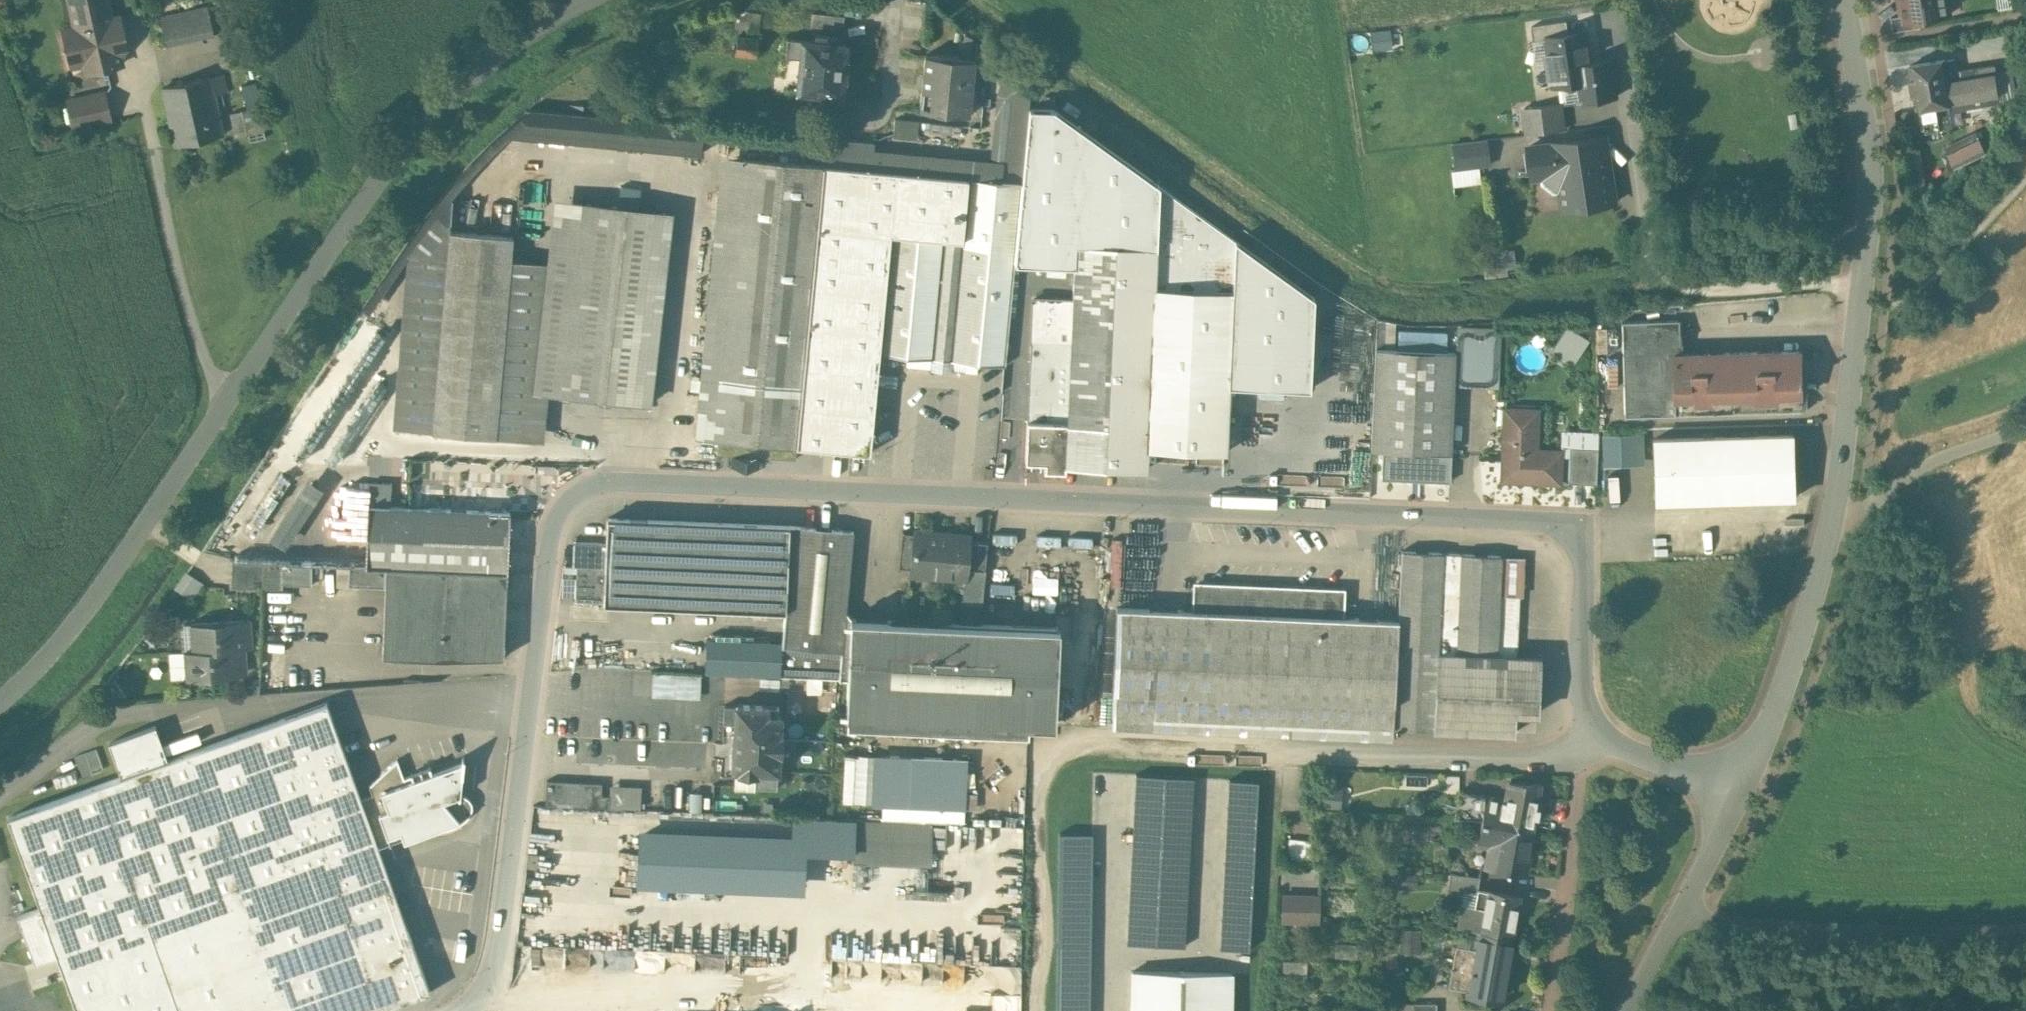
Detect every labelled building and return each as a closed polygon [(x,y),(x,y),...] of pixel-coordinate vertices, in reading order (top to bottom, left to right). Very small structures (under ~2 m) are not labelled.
[(107,0),(69,0),(75,26),(63,28),(69,51),(80,49),(86,71),(122,63),(120,54),(126,44),(119,16),(111,18),(107,0)] [(226,2),(231,25),(245,22),(240,0),(233,0),(226,2)] [(1903,14),(1904,21),(1915,19),(1949,14),(1946,0),(1901,0),(1903,14)] [(207,5),(160,16),(166,44),(224,31),(217,4),(207,6),(207,5)] [(1903,14),(1891,16),(1894,30),(1916,27),(1915,19),(1904,21),(1903,14)] [(1546,37),(1569,34),(1567,19),(1532,25),(1534,41),(1546,39),(1546,37)] [(1579,64),(1589,62),(1585,31),(1569,34),(1546,37),(1546,39),(1553,85),(1581,81),(1579,64)] [(838,35),(816,33),(815,40),(788,38),(786,55),(801,56),(798,89),(841,93),(842,76),(844,77),(846,59),(844,59),(846,43),(837,42),(838,35)] [(757,39),(738,36),(736,52),(756,54),(757,39)] [(975,59),(925,54),(919,109),(970,114),(974,66),(975,59)] [(1589,62),(1579,64),(1581,81),(1583,100),(1617,96),(1612,60),(1589,62)] [(1946,60),(1912,66),(1914,79),(1911,79),(1914,95),(1916,95),(1918,108),(1941,104),(1953,103),(1948,74),(1946,60)] [(1995,72),(1958,78),(1957,72),(1948,74),(1953,103),(1999,95),(1995,72)] [(222,73),(209,76),(214,95),(227,92),(222,73)] [(209,76),(162,87),(176,144),(223,134),(214,95),(209,76)] [(247,109),(230,113),(236,136),(264,130),(254,82),(241,85),(247,109)] [(104,92),(68,100),(75,127),(110,119),(104,92)] [(853,103),(829,101),(826,137),(850,139),(853,103)] [(1560,102),(1525,106),(1528,133),(1563,129),(1560,102)] [(1941,104),(1922,108),(1926,131),(1945,128),(1941,104)] [(1159,184),(1053,109),(1029,108),(1022,184),(1014,263),(1074,265),(1073,300),(1067,422),(1067,424),(1148,428),(1159,185),(1159,184)] [(708,133),(516,118),(515,134),(707,149),(708,133)] [(1985,134),(1951,150),(1958,165),(1992,149),(1985,134)] [(1602,137),(1559,142),(1564,176),(1565,184),(1562,184),(1562,189),(1565,207),(1614,200),(1612,178),(1609,178),(1602,137)] [(1482,163),(1494,163),(1493,138),(1454,139),(1456,182),(1483,181),(1482,163)] [(865,139),(863,162),(973,175),(975,159),(876,147),(877,140),(865,139)] [(1559,142),(1530,145),(1534,176),(1543,175),(1560,172),(1560,177),(1564,176),(1559,142)] [(823,164),(742,156),(719,396),(707,394),(703,436),(718,438),(717,453),(734,454),(733,465),(745,465),(757,466),(758,455),(796,457),(796,445),(823,164)] [(1022,184),(823,164),(796,445),(870,452),(879,353),(942,359),(1005,365),(1014,263),(1022,184)] [(1560,177),(1560,172),(1543,175),(1544,182),(1555,190),(1562,189),(1562,184),(1565,184),(1564,176),(1560,177)] [(1235,239),(1159,185),(1152,348),(1230,352),(1230,351),(1235,239)] [(522,200),(523,187),(510,186),(509,199),(522,200)] [(661,210),(581,201),(559,393),(639,402),(661,210)] [(513,235),(450,230),(447,260),(433,431),(495,437),(513,235)] [(1314,297),(1235,239),(1230,351),(1229,385),(1310,389),(1314,297)] [(417,280),(412,280),(400,428),(433,431),(447,260),(424,258),(423,269),(418,269),(417,280)] [(1073,300),(1033,298),(1032,342),(1033,342),(1032,362),(1029,420),(1067,422),(1073,300)] [(1682,319),(1621,321),(1624,415),(1803,410),(1803,394),(1778,394),(1779,398),(1758,399),(1758,395),(1712,396),(1712,400),(1693,401),(1693,397),(1673,397),(1672,353),(1682,353),(1682,319)] [(1455,351),(1375,347),(1371,449),(1451,452),(1455,351)] [(1230,352),(1152,348),(1148,428),(1147,448),(1226,452),(1229,385),(1230,351),(1230,352)] [(1682,353),(1672,353),(1673,397),(1693,397),(1693,401),(1712,400),(1712,396),(1758,395),(1758,399),(1779,398),(1778,394),(1803,394),(1801,350),(1682,353)] [(1029,420),(1032,362),(1030,362),(1025,462),(1031,462),(1031,471),(1041,471),(1041,462),(1065,463),(1067,424),(1067,422),(1029,420)] [(1537,409),(1505,408),(1501,479),(1559,481),(1560,447),(1535,447),(1537,409)] [(1067,424),(1065,463),(1065,465),(1147,469),(1147,448),(1148,428),(1067,424)] [(1605,464),(1647,462),(1646,430),(1604,432),(1605,464)] [(1794,434),(1653,438),(1655,500),(1796,496),(1794,434)] [(1598,448),(1569,447),(1568,482),(1596,483),(1598,448)] [(1253,485),(1318,485),(1318,474),(1253,474),(1253,485)] [(510,511),(368,505),(365,565),(386,566),(507,570),(510,511)] [(789,524),(607,517),(606,544),(605,566),(603,600),(603,602),(786,611),(789,524)] [(853,531),(794,525),(786,611),(783,644),(842,651),(846,611),(853,531)] [(970,536),(914,530),(914,533),(910,568),(910,573),(964,578),(964,576),(966,576),(970,539),(970,536)] [(914,533),(902,532),(899,567),(910,568),(914,533)] [(988,541),(970,539),(966,576),(964,576),(964,578),(962,602),(982,604),(988,541)] [(606,544),(573,542),(572,565),(577,565),(605,566),(606,544)] [(1501,555),(1401,550),(1401,560),(1399,589),(1398,619),(1397,651),(1437,652),(1497,655),(1499,594),(1501,555)] [(265,560),(233,559),(232,586),(264,588),(265,560)] [(1401,560),(1386,559),(1385,589),(1399,589),(1401,560)] [(605,566),(577,565),(575,599),(603,600),(605,566)] [(507,570),(386,566),(383,655),(444,658),(504,656),(507,570)] [(193,596),(205,581),(188,569),(177,585),(193,596)] [(1294,590),(1279,585),(1274,589),(1259,584),(1254,588),(1239,583),(1234,587),(1219,582),(1214,586),(1199,582),(1193,586),(1192,610),(1344,616),(1345,594),(1339,587),(1334,592),(1319,587),(1314,591),(1299,586),(1294,590)] [(1399,589),(1385,589),(1383,618),(1398,619),(1399,589)] [(1519,595),(1499,594),(1497,655),(1516,656),(1519,595)] [(1192,610),(1057,604),(1056,626),(1052,724),(1113,727),(1113,714),(1393,727),(1397,651),(1398,619),(1383,618),(1344,616),(1192,610)] [(1056,626),(852,617),(846,611),(842,651),(783,644),(780,675),(848,678),(846,714),(1027,722),(1027,723),(1052,724),(1056,626)] [(243,618),(190,622),(192,649),(184,649),(186,678),(239,674),(237,647),(245,646),(243,618)] [(1437,652),(1397,651),(1393,727),(1434,729),(1437,652)] [(1497,655),(1437,652),(1434,729),(1513,732),(1514,711),(1516,656),(1497,655)] [(1539,657),(1516,656),(1514,711),(1537,712),(1539,657)] [(703,696),(703,671),(654,670),(653,695),(703,696)] [(168,759),(155,726),(108,742),(121,776),(8,817),(40,908),(18,916),(35,963),(57,955),(147,922),(179,1010),(377,1010),(384,1009),(384,1008),(430,992),(377,843),(361,798),(326,702),(168,759)] [(766,704),(736,703),(736,705),(724,704),(723,722),(735,723),(733,766),(739,767),(738,785),(776,786),(778,751),(779,751),(780,732),(779,732),(779,714),(766,714),(766,704)] [(1393,727),(1113,714),(1113,727),(1393,739),(1393,727)] [(196,733),(167,742),(171,756),(200,747),(196,733)] [(63,794),(109,778),(98,746),(76,754),(84,779),(60,787),(63,794)] [(911,792),(892,792),(892,752),(846,752),(846,801),(911,801),(911,792)] [(462,761),(432,772),(431,767),(404,777),(397,758),(369,785),(372,794),(361,798),(377,843),(402,835),(404,840),(433,830),(438,830),(445,829),(451,827),(456,825),(460,823),(464,820),(468,816),(470,812),(472,807),(472,802),(469,798),(465,795),(460,794),(464,756),(462,756),(462,761)] [(1194,778),(1134,775),(1125,944),(1184,947),(1194,778)] [(1258,781),(1227,779),(1218,948),(1249,950),(1258,781)] [(602,782),(547,780),(545,805),(609,808),(609,795),(601,794),(602,782)] [(1540,781),(1508,780),(1505,799),(1485,795),(1481,819),(1482,820),(1530,828),(1531,828),(1540,781)] [(1485,795),(1459,790),(1454,818),(1481,820),(1481,819),(1485,795)] [(854,818),(794,816),(793,842),(801,842),(800,848),(853,851),(854,818)] [(927,822),(854,818),(853,851),(853,861),(926,864),(927,822)] [(1530,828),(1482,820),(1477,843),(1497,847),(1493,867),(1522,872),(1530,828)] [(1092,833),(1059,833),(1056,1010),(1089,1010),(1092,833)] [(793,842),(643,836),(641,878),(799,885),(800,848),(801,842),(793,842)] [(1294,838),(1292,856),(1311,857),(1312,840),(1294,838)] [(1479,876),(1460,873),(1450,872),(1448,887),(1476,892),(1477,887),(1479,876)] [(1519,895),(1477,887),(1476,892),(1475,897),(1484,900),(1479,930),(1511,936),(1512,936),(1519,895)] [(1319,896),(1282,895),(1282,920),(1318,921),(1319,896)] [(57,955),(77,1010),(179,1010),(147,922),(57,955)] [(1403,926),(1403,952),(1423,952),(1424,927),(1403,926)] [(1479,930),(1476,949),(1456,946),(1449,986),(1469,989),(1469,990),(1500,996),(1511,936),(1479,930)] [(1309,968),(1308,959),(1287,961),(1288,970),(1309,968)] [(1131,970),(1130,1010),(1231,1010),(1231,972),(1131,970)] [(1413,1002),(1413,1010),(1436,1010),(1436,1002),(1413,1002)]
